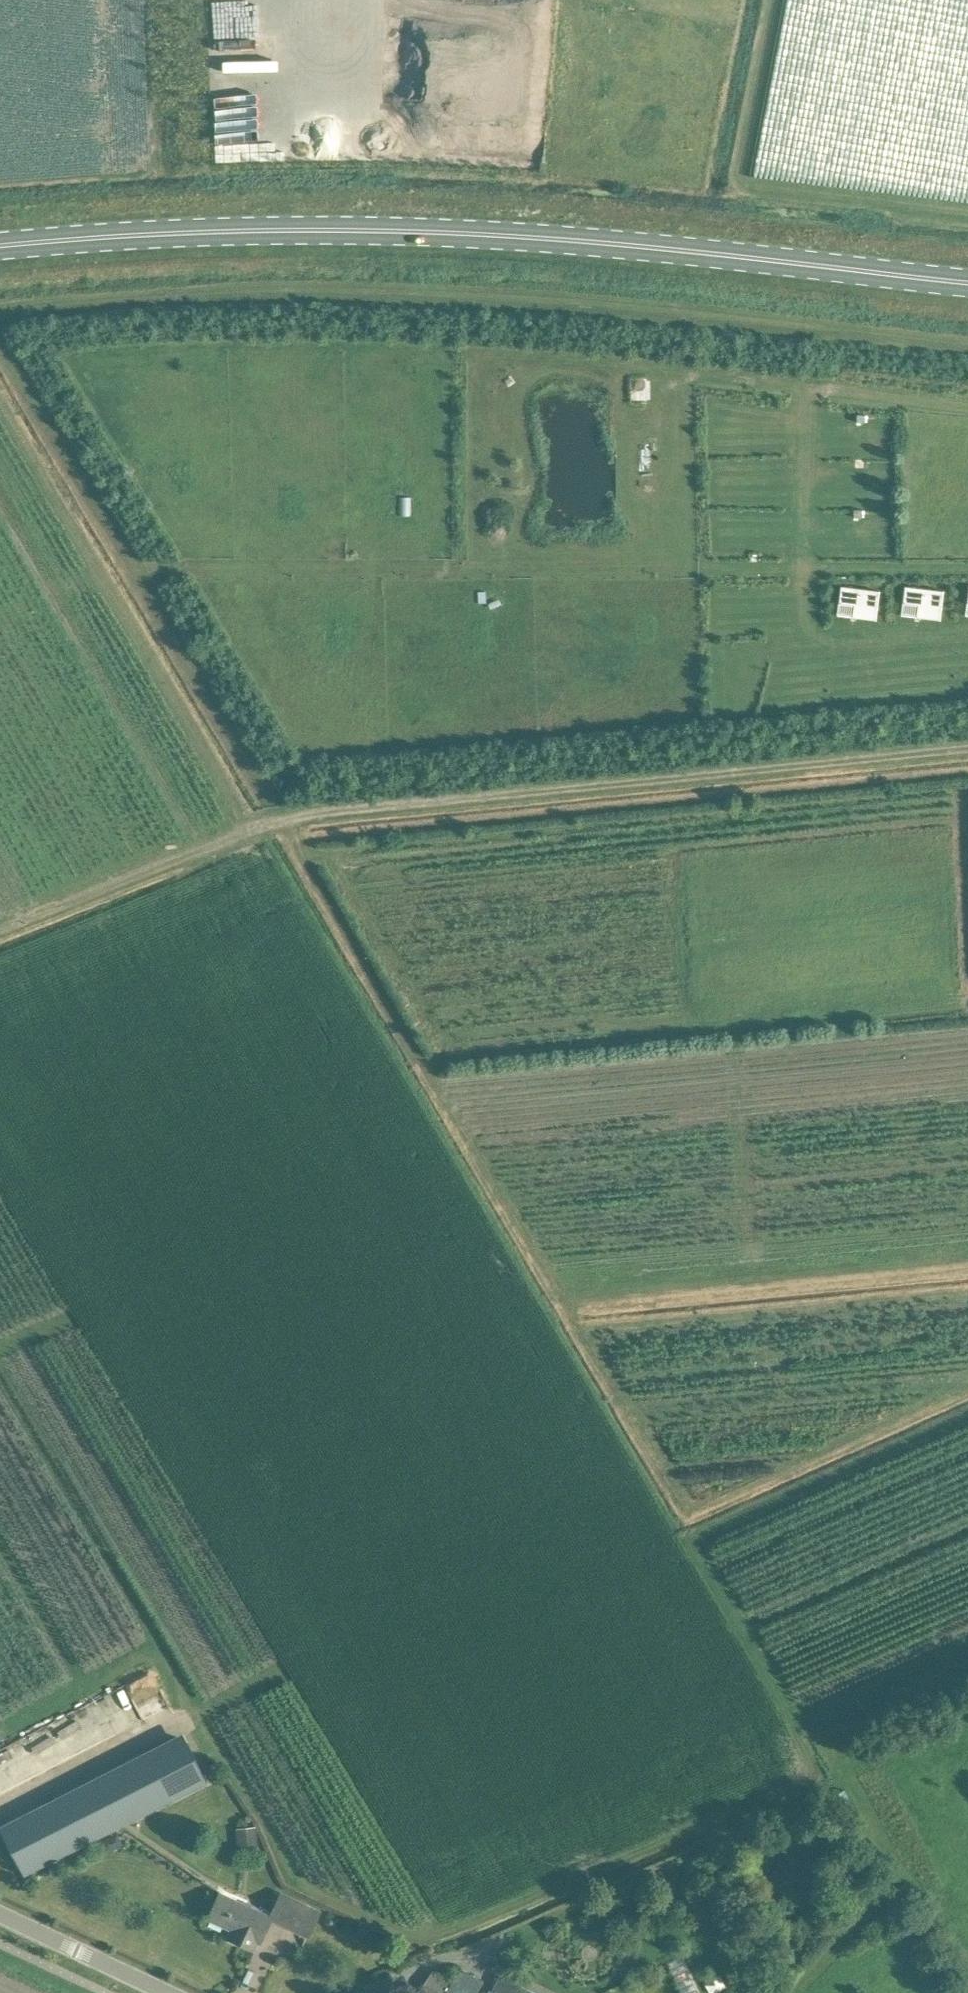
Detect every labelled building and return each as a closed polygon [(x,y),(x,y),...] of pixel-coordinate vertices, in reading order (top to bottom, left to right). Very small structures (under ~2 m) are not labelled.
[(756,180),(967,204),(967,0),(785,0),(756,180)] [(53,1723),(40,1727),(52,1761),(65,1757),(53,1723)] [(17,1818),(0,1827),(0,1829),(24,1874),(42,1865),(164,1801),(166,1804),(211,1781),(191,1742),(148,1764),(142,1752),(17,1818)] [(256,1827),(237,1828),(238,1848),(258,1846),(256,1827)] [(259,1942),(271,1917),(221,1893),(209,1918),(240,1933),(236,1940),(254,1948),(257,1942),(259,1942)] [(282,1893),(271,1917),(308,1934),(319,1911),(282,1893)] [(462,1967),(451,1983),(431,1970),(417,1992),(477,1992),(484,1982),(462,1967)] [(491,1991),(495,1992),(537,1992),(499,1975),(491,1991)]
